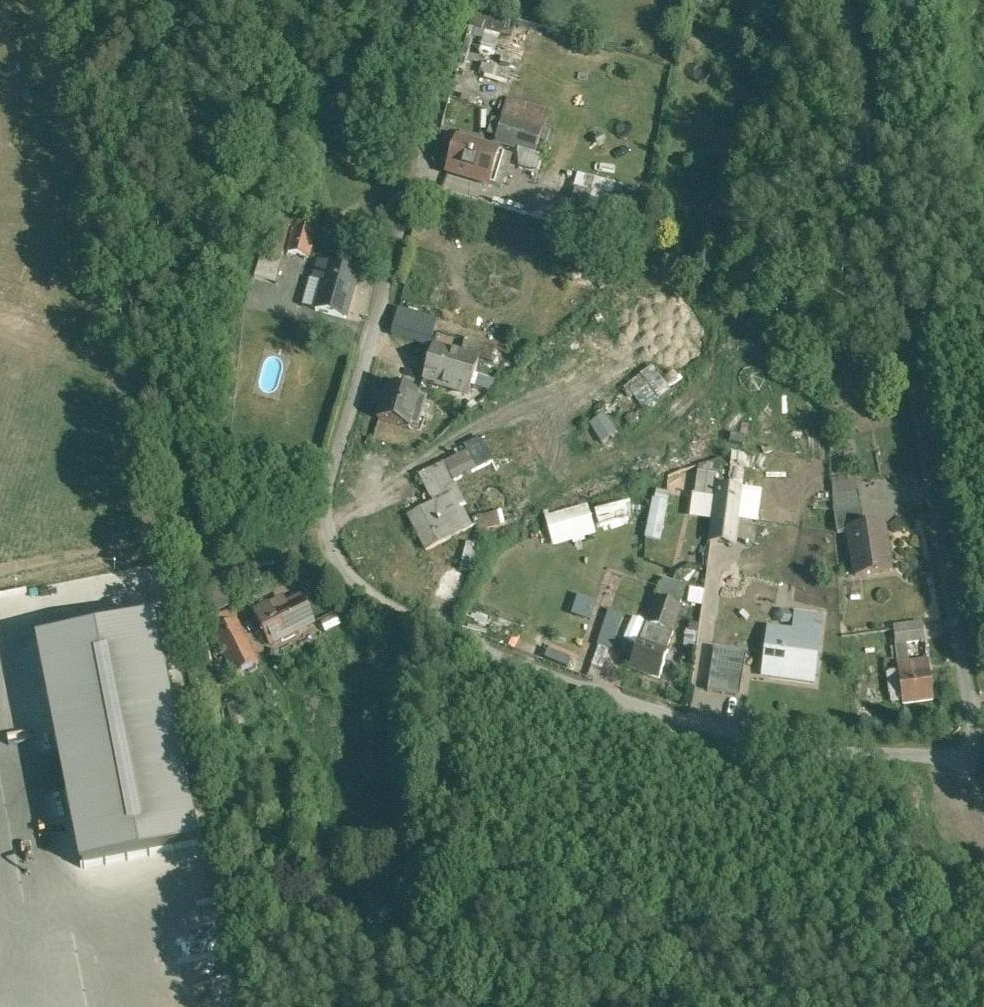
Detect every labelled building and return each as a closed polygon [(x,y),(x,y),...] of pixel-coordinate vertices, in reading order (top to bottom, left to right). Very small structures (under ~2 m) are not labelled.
[(542,129),(494,116),(488,141),(513,148),(514,157),(513,158),(532,163),(535,155),(542,129)] [(494,152),(457,141),(448,173),(484,184),(494,152)] [(632,189),(579,175),(566,223),(620,237),(632,189)] [(303,219),(295,217),(287,256),(305,259),(311,232),(301,230),(303,219)] [(288,224),(270,220),(262,258),(280,262),(288,224)] [(281,265),(259,260),(252,281),(275,287),(281,265)] [(356,272),(318,264),(312,292),(320,294),(316,311),(346,318),(356,272)] [(437,321),(400,310),(393,335),(430,345),(437,321)] [(497,348),(481,343),(477,358),(481,359),(480,359),(493,363),(497,348)] [(477,358),(435,346),(424,381),(470,394),(480,359),(481,359),(477,358)] [(650,366),(621,389),(641,413),(669,391),(650,366)] [(421,396),(390,387),(385,404),(386,404),(381,419),(380,419),(380,420),(411,428),(421,396)] [(608,412),(590,425),(603,443),(621,431),(608,412)] [(479,439),(466,446),(477,469),(491,462),(479,439)] [(446,464),(454,481),(474,472),(466,455),(446,464)] [(446,464),(421,476),(435,504),(410,516),(427,550),(471,527),(449,484),(454,481),(446,464)] [(831,486),(835,513),(863,509),(859,482),(831,486)] [(762,494),(719,488),(712,541),(735,544),(742,492),(761,495),(762,495),(762,494)] [(659,542),(668,502),(652,499),(643,538),(659,542)] [(585,503),(545,514),(553,547),(594,536),(585,503)] [(625,504),(595,513),(599,528),(629,520),(625,504)] [(863,509),(835,513),(838,532),(850,531),(849,529),(865,527),(863,509)] [(865,527),(849,529),(850,531),(856,575),(892,570),(885,524),(865,527)] [(480,545),(468,542),(461,569),(474,572),(480,545)] [(470,573),(447,564),(436,594),(459,602),(470,573)] [(222,584),(193,597),(204,620),(232,607),(222,584)] [(684,594),(660,586),(647,627),(673,636),(683,607),(680,606),(684,594)] [(595,601),(578,596),(572,617),(589,622),(595,601)] [(300,601),(284,609),(281,603),(256,616),(272,647),(313,627),(300,601)] [(610,650),(621,616),(611,613),(599,646),(609,649),(610,650)] [(814,616),(799,614),(796,633),(770,630),(766,665),(774,666),(773,675),(806,680),(807,670),(815,671),(819,635),(812,635),(814,616)] [(923,623),(893,626),(895,643),(896,643),(907,642),(924,640),(923,623)] [(239,625),(217,637),(240,679),(262,666),(239,625)] [(907,642),(896,643),(899,665),(909,664),(907,642)] [(666,654),(639,645),(631,668),(658,678),(666,654)] [(609,649),(599,646),(593,665),(603,669),(609,649)] [(45,672),(83,869),(196,847),(158,650),(45,672)] [(747,653),(728,650),(725,665),(713,663),(708,691),(741,696),(747,653)] [(909,664),(899,665),(904,705),(934,701),(929,661),(909,664)]
